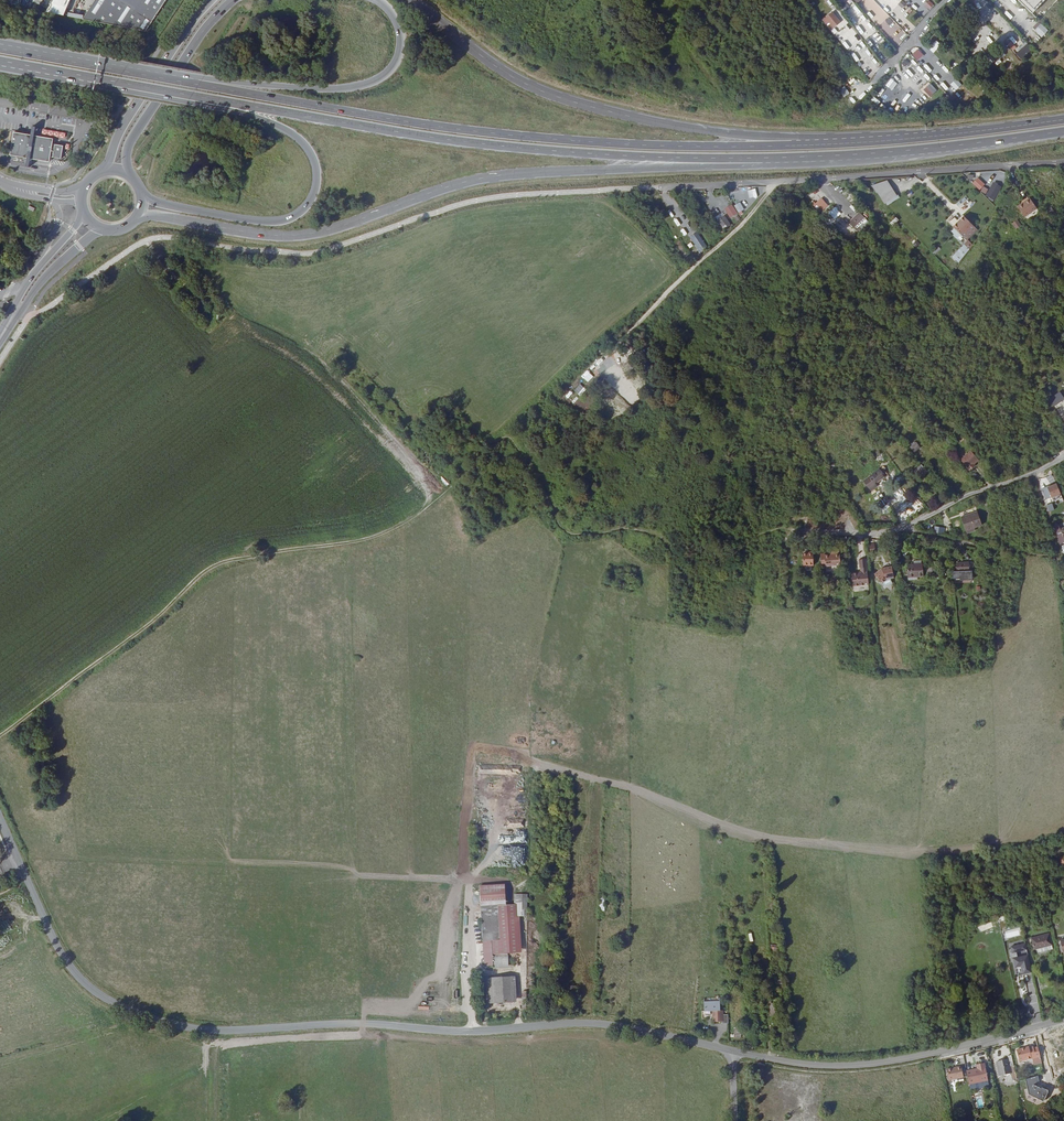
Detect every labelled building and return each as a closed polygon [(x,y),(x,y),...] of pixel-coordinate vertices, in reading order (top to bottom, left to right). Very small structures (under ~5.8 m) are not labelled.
[(63,17),(70,0),(53,0),(48,11),(63,17)] [(84,18),(147,30),(166,0),(95,0),(84,18)] [(898,5),(903,8),(906,4),(901,0),(898,5)] [(992,2),(999,9),(1003,5),(997,0),(995,0),(992,2)] [(1032,14),(1045,0),(1018,0),(1032,14)] [(930,9),(933,5),(928,1),(925,5),(930,9)] [(845,11),(850,7),(845,2),(841,6),(845,11)] [(822,20),(831,31),(841,22),(832,11),(822,20)] [(1038,21),(1032,28),(1042,38),(1049,31),(1038,21)] [(1023,35),(1027,31),(1019,22),(1014,26),(1023,35)] [(1011,41),(1007,45),(1012,50),(1016,47),(1011,41)] [(1026,42),(1014,52),(1021,60),(1032,50),(1026,42)] [(918,49),(912,55),(918,61),(924,55),(918,49)] [(905,68),(910,64),(906,58),(901,62),(905,68)] [(927,74),(921,79),(925,83),(931,78),(927,74)] [(893,77),(887,83),(893,89),(899,82),(893,77)] [(950,84),(956,90),(962,84),(957,79),(950,84)] [(922,91),(929,98),(937,91),(930,83),(922,91)] [(885,106),(890,98),(883,94),(878,101),(885,106)] [(836,103),(830,97),(828,100),(833,106),(836,103)] [(14,148),(13,148),(11,157),(14,158),(14,159),(17,159),(28,161),(27,161),(31,162),(31,161),(50,164),(51,159),(62,162),(64,149),(53,147),(54,142),(15,135),(13,145),(14,145),(14,148)] [(877,193),(890,185),(887,181),(872,186),(877,193)] [(897,196),(890,185),(877,193),(884,203),(897,196)] [(984,186),(980,191),(985,194),(988,189),(984,186)] [(997,196),(1000,190),(994,187),(991,193),(997,196)] [(821,197),(814,205),(820,212),(828,205),(821,197)] [(1025,217),(1037,208),(1030,198),(1018,207),(1025,217)] [(734,204),(739,214),(745,212),(740,202),(734,204)] [(857,210),(850,203),(847,206),(844,203),(839,207),(849,217),(857,210)] [(724,209),(730,218),(737,213),(731,204),(724,209)] [(977,211),(978,211),(973,206),(968,210),(973,215),(977,211)] [(830,212),(834,217),(840,213),(836,207),(830,212)] [(1058,222),(1049,209),(1046,211),(1055,223),(1058,222)] [(856,231),(867,219),(859,211),(848,223),(856,231)] [(724,230),(731,225),(724,215),(717,220),(724,230)] [(840,216),(834,220),(843,231),(848,227),(840,216)] [(963,237),(974,226),(964,216),(953,227),(963,237)] [(892,226),(899,220),(896,217),(890,222),(892,226)] [(1012,223),(1015,229),(1021,225),(1017,219),(1012,223)] [(968,239),(977,230),(974,226),(963,237),(967,241),(968,240),(968,239)] [(697,231),(689,236),(699,251),(707,247),(697,231)] [(576,329),(572,326),(566,332),(570,336),(576,329)] [(1053,404),(1060,399),(1056,394),(1049,398),(1053,404)] [(914,452),(921,447),(916,441),(909,447),(914,452)] [(956,446),(951,441),(948,444),(952,449),(956,446)] [(986,450),(976,459),(985,469),(989,465),(988,464),(989,463),(994,458),(986,450)] [(928,474),(924,469),(916,476),(920,480),(928,474)] [(880,481),(881,482),(885,479),(881,473),(877,476),(880,481)] [(865,484),(869,488),(880,481),(877,476),(865,484)] [(875,486),(881,482),(880,481),(869,488),(871,492),(877,488),(875,486)] [(1051,498),(1061,495),(1056,484),(1047,487),(1051,498)] [(518,491),(513,493),(519,503),(523,501),(518,491)] [(974,528),(982,525),(977,512),(961,518),(967,533),(975,530),(974,529),(974,528)] [(735,538),(741,537),(739,529),(732,531),(735,538)] [(1055,533),(1058,542),(1063,540),(1060,531),(1055,533)] [(824,554),(820,554),(821,565),(825,565),(826,566),(841,565),(840,551),(836,552),(836,554),(830,554),(824,555),(824,554)] [(814,565),(813,552),(808,552),(808,553),(803,553),(803,566),(814,565)] [(866,559),(859,559),(859,568),(860,568),(861,572),(858,573),(851,573),(852,579),(854,579),(854,586),(869,585),(866,559)] [(969,574),(969,563),(956,563),(957,571),(961,571),(961,574),(969,574)] [(923,576),(922,564),(921,564),(914,564),(907,565),(908,577),(923,576)] [(894,578),(892,566),(887,567),(887,569),(885,569),(885,568),(882,569),(882,570),(879,570),(875,574),(882,583),(887,579),(894,578)] [(475,891),(476,911),(478,959),(479,974),(503,973),(502,959),(489,959),(488,946),(495,946),(494,910),(501,909),(500,890),(475,891)] [(522,922),(522,899),(514,899),(510,899),(510,921),(522,922)] [(1051,943),(1033,947),(1035,959),(1037,958),(1054,954),(1051,943)] [(1022,979),(1031,977),(1024,948),(1010,951),(1011,957),(1009,957),(1010,964),(1012,963),(1014,972),(1020,971),(1022,979)] [(475,1009),(491,1008),(490,983),(474,984),(475,1009)] [(490,983),(491,1008),(507,1007),(506,983),(490,983)] [(712,1023),(728,1022),(728,1014),(721,1015),(721,1001),(704,1001),(704,1011),(712,1011),(712,1023)] [(727,1039),(727,1043),(736,1043),(736,1034),(735,1034),(735,1030),(732,1030),(732,1034),(729,1034),(729,1039),(727,1039)] [(1048,1039),(1056,1066),(1063,1063),(1063,1034),(1048,1039)] [(1026,1048),(1016,1050),(1019,1061),(1040,1056),(1038,1047),(1034,1048),(1034,1047),(1029,1048),(1026,1049),(1026,1048)] [(1016,1078),(1015,1072),(1011,1055),(1007,1056),(1008,1059),(996,1062),(998,1076),(1008,1073),(1010,1079),(1016,1078)] [(977,1068),(966,1070),(969,1084),(988,1080),(984,1062),(976,1064),(977,1068)] [(1060,1079),(1063,1078),(1063,1063),(1056,1066),(1060,1079)] [(961,1066),(947,1069),(949,1080),(964,1077),(961,1066)] [(1041,1081),(1039,1076),(1027,1079),(1031,1093),(1041,1101),(1043,1098),(1046,1100),(1050,1094),(1049,1093),(1049,1092),(1044,1088),(1043,1089),(1040,1087),(1038,1082),(1041,1081)]
